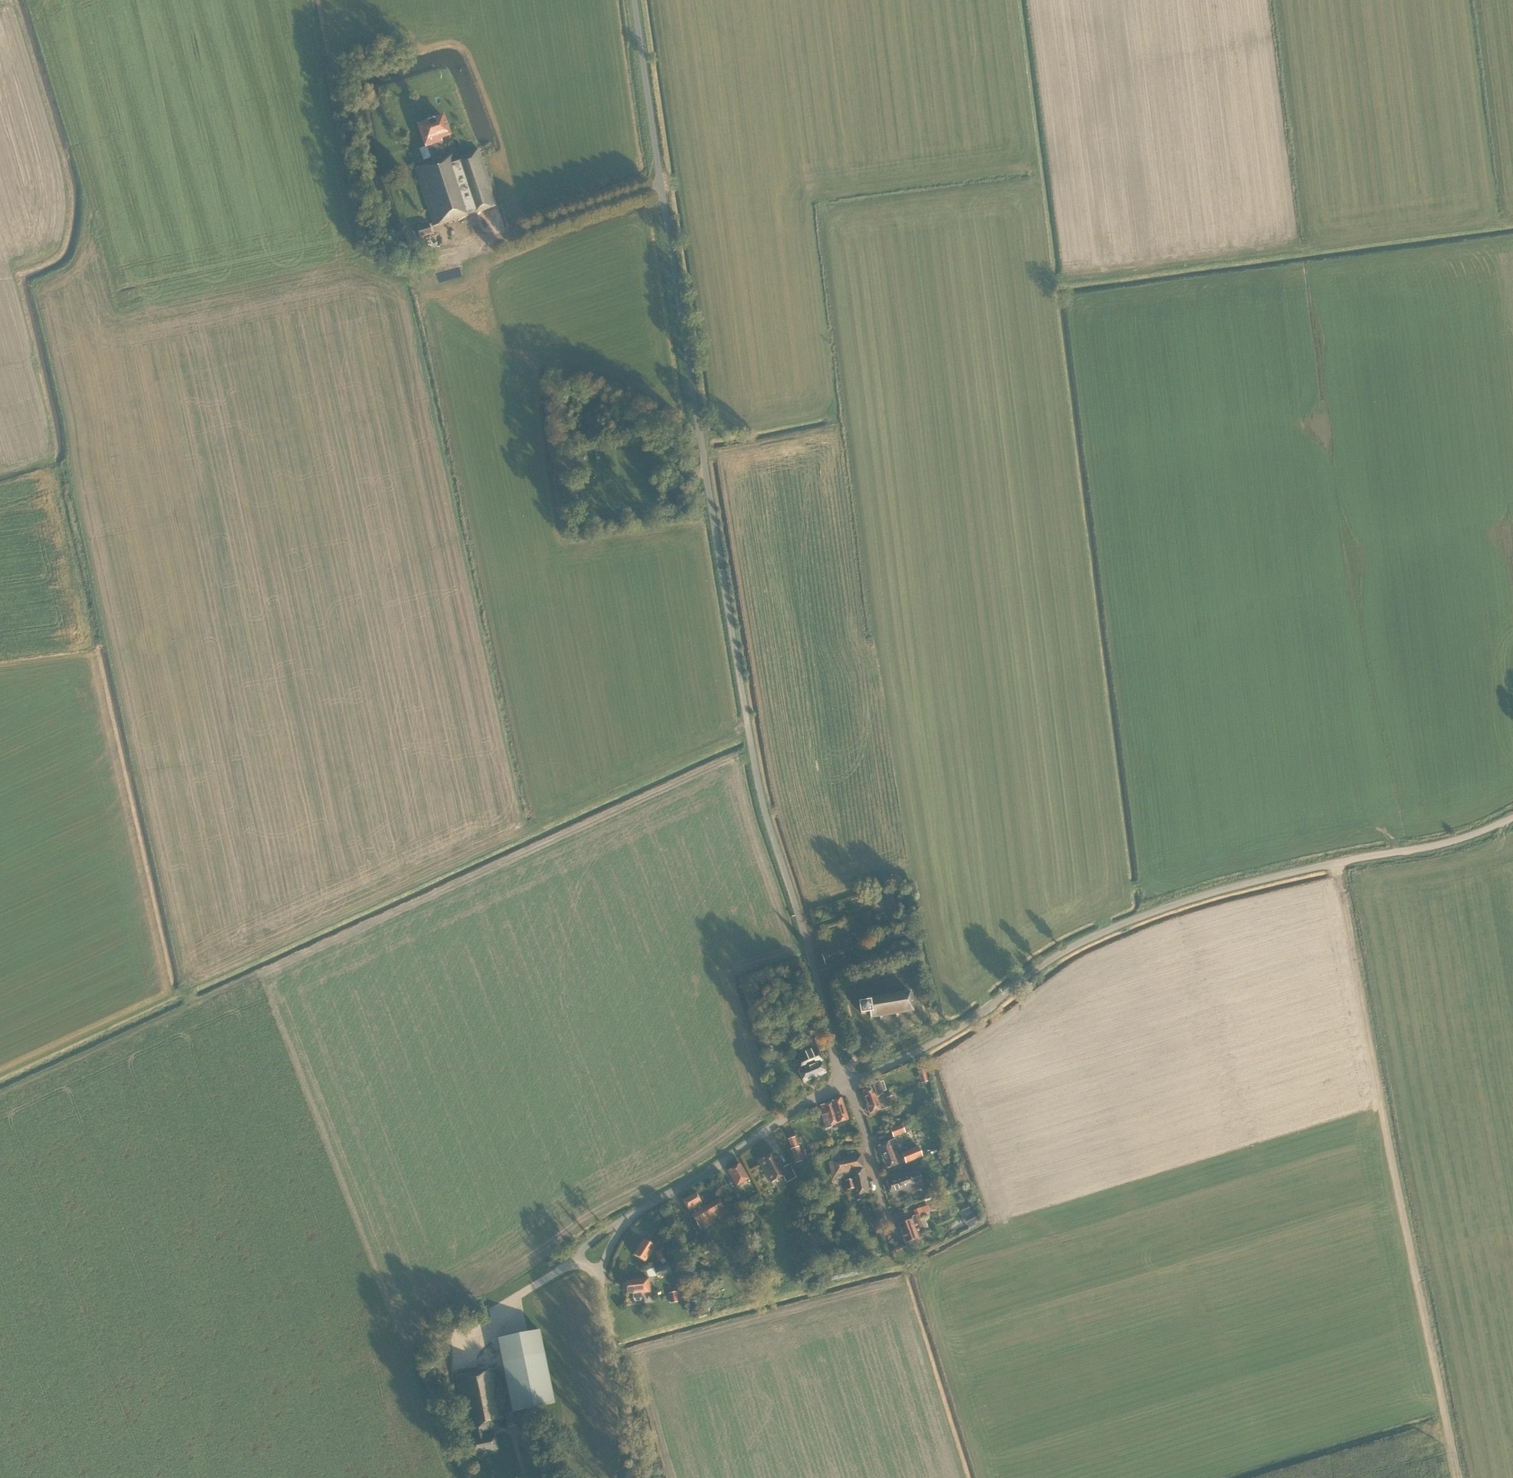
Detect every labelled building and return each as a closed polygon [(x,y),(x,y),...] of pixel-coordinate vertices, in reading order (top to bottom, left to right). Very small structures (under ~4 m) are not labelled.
[(449,135),(442,116),(434,119),(434,117),(418,123),(431,162),(413,167),(433,225),(498,206),(478,149),(454,157),(454,155),(441,159),(434,142),(441,140),(440,138),(449,135)] [(431,234),(428,224),(416,228),(419,238),(431,234)] [(906,935),(903,928),(886,935),(889,942),(906,935)] [(910,992),(910,991),(908,991),(908,992),(867,999),(868,1003),(859,1005),(861,1014),(869,1013),(870,1017),(879,1016),(880,1020),(882,1019),(881,1016),(895,1013),(896,1017),(898,1017),(897,1013),(912,1011),(913,1011),(913,1010),(912,1010),(909,992),(910,992)] [(822,1061),(814,1039),(795,1046),(790,1048),(800,1070),(798,1070),(803,1082),(825,1073),(820,1062),(822,1061)] [(775,1062),(773,1050),(765,1052),(767,1063),(775,1062)] [(929,1081),(925,1069),(917,1071),(921,1084),(929,1081)] [(883,1094),(878,1082),(872,1084),(873,1087),(861,1091),(869,1114),(881,1110),(881,1109),(895,1104),(892,1096),(886,1098),(887,1098),(885,1099),(883,1094)] [(848,1120),(841,1098),(830,1102),(831,1102),(820,1105),(823,1115),(821,1115),(826,1129),(832,1127),(831,1125),(837,1123),(848,1120)] [(905,1133),(902,1124),(890,1129),(893,1137),(905,1133)] [(919,1147),(915,1148),(902,1154),(903,1155),(901,1156),(894,1139),(878,1146),(887,1168),(898,1164),(903,1162),(905,1161),(906,1163),(923,1156),(919,1147)] [(799,1146),(798,1147),(790,1149),(794,1163),(813,1157),(811,1153),(806,1154),(805,1152),(801,1154),(799,1146)] [(782,1168),(774,1153),(759,1161),(771,1182),(783,1176),(786,1182),(796,1177),(789,1164),(782,1168)] [(861,1155),(843,1159),(841,1159),(840,1154),(832,1155),(833,1161),(830,1161),(834,1180),(845,1178),(847,1189),(854,1188),(855,1196),(869,1193),(861,1155)] [(922,1165),(920,1159),(906,1164),(908,1168),(899,1172),(900,1177),(886,1182),(890,1193),(892,1192),(894,1197),(924,1187),(917,1166),(922,1165)] [(748,1178),(740,1164),(728,1171),(736,1186),(748,1178)] [(943,1195),(940,1186),(927,1190),(930,1199),(943,1195)] [(702,1204),(696,1193),(683,1200),(689,1212),(690,1211),(701,1230),(714,1222),(710,1215),(724,1207),(719,1198),(705,1206),(704,1203),(702,1204)] [(931,1211),(928,1205),(913,1210),(914,1215),(912,1216),(911,1219),(898,1224),(907,1249),(920,1245),(917,1238),(922,1236),(921,1233),(930,1230),(925,1217),(927,1216),(926,1213),(931,1211)] [(963,1217),(969,1226),(980,1220),(975,1211),(963,1217)] [(655,1244),(643,1237),(634,1253),(646,1260),(655,1244)] [(665,1257),(661,1249),(656,1251),(659,1259),(665,1257)] [(671,1271),(668,1264),(655,1269),(658,1277),(671,1271)] [(633,1299),(635,1301),(641,1301),(642,1298),(641,1293),(651,1292),(649,1276),(632,1278),(632,1279),(626,1280),(627,1293),(633,1293),(633,1299)] [(681,1297),(679,1291),(669,1293),(671,1303),(677,1302),(677,1297),(681,1297)] [(539,1330),(497,1339),(512,1412),(555,1403),(539,1330)] [(497,1389),(493,1367),(455,1374),(466,1427),(470,1426),(472,1438),(469,1439),(472,1453),(497,1448),(494,1433),(488,1434),(487,1430),(505,1426),(497,1389)] [(516,1425),(514,1412),(505,1414),(507,1427),(516,1425)]
